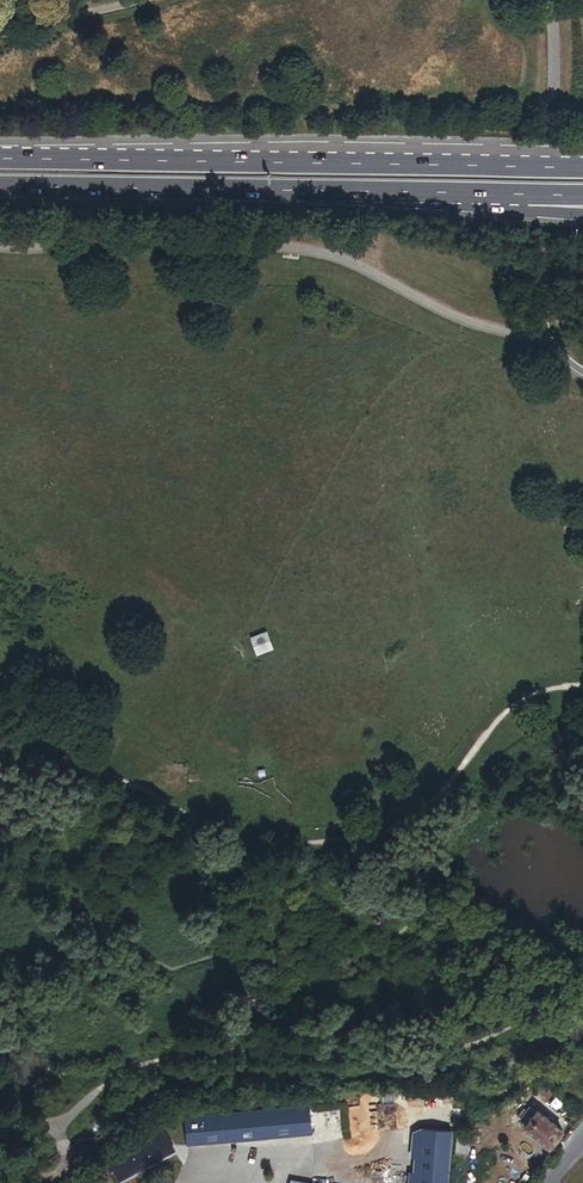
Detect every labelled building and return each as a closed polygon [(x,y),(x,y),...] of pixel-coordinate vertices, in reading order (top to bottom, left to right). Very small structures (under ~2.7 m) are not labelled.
[(249,636),(256,653),(272,647),(266,630),(249,636)] [(520,1116),(532,1125),(540,1115),(528,1106),(520,1116)] [(308,1107),(185,1119),(188,1146),(311,1133),(308,1107)] [(540,1115),(532,1125),(532,1126),(528,1131),(554,1151),(566,1135),(540,1115)] [(450,1126),(420,1125),(415,1182),(445,1182),(450,1126)] [(172,1147),(162,1130),(107,1161),(117,1179),(172,1147)] [(470,1131),(459,1130),(457,1150),(468,1151),(470,1131)]
